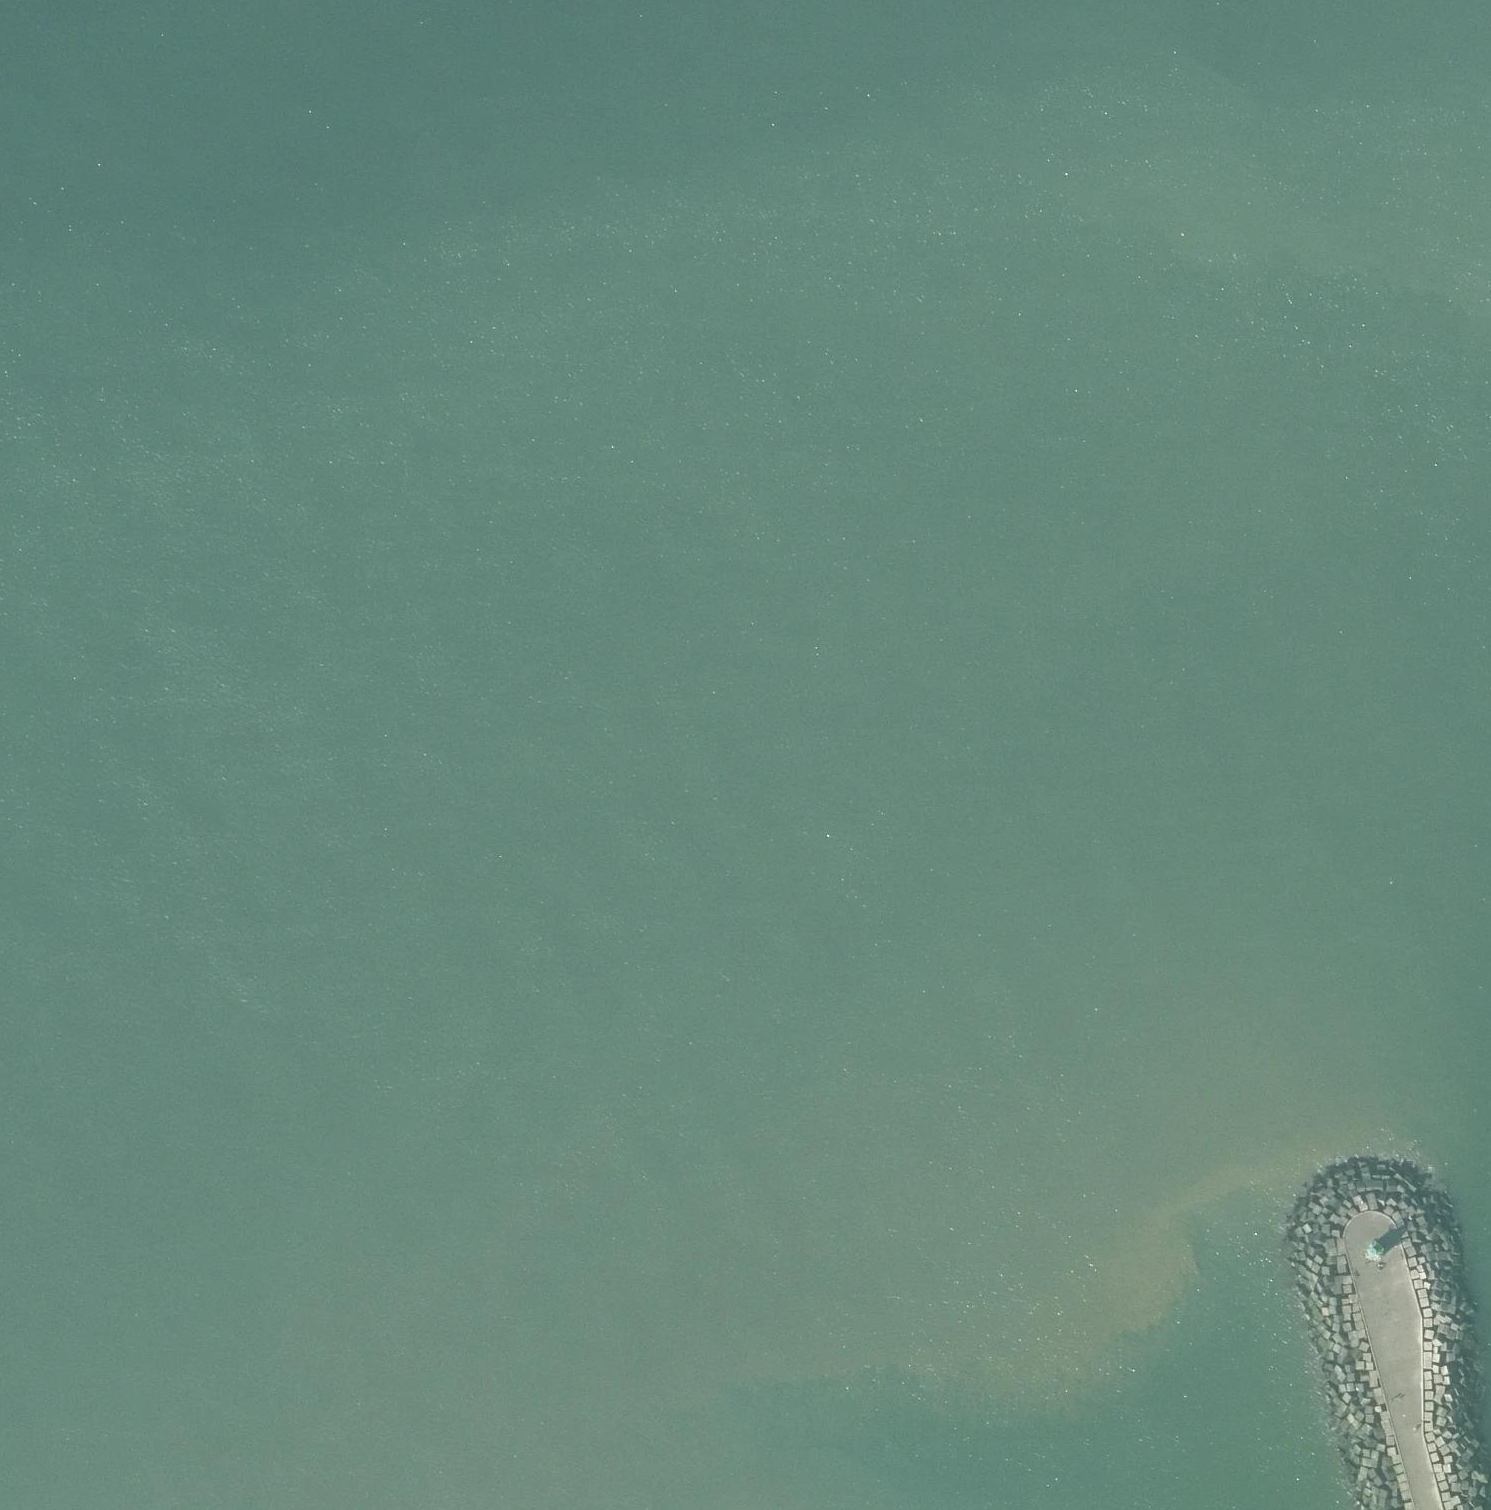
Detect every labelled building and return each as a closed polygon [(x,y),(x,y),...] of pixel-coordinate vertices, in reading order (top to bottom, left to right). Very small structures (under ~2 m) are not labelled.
[(1382,1241),(1369,1240),(1363,1250),(1367,1261),(1380,1262),(1386,1253),(1382,1241)]
